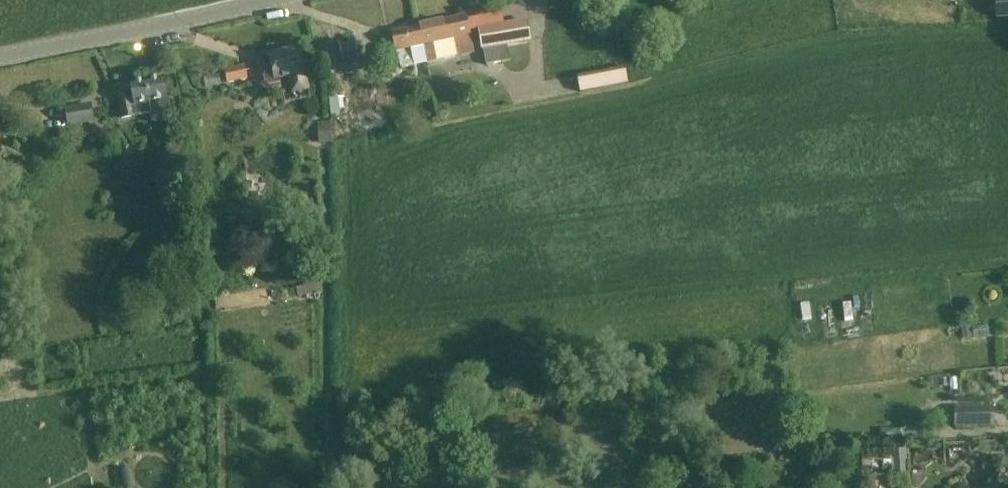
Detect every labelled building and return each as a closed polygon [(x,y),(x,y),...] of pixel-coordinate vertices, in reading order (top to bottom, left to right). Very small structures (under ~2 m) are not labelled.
[(1007,17),(1007,0),(996,0),(997,18),(1007,17)] [(474,52),(473,45),(466,15),(419,25),(427,62),(474,52)] [(511,60),(507,44),(529,40),(525,20),(479,29),(486,66),(511,60)] [(427,62),(419,25),(386,33),(387,39),(392,38),(395,51),(396,51),(397,57),(398,57),(401,68),(427,62)] [(335,43),(316,47),(318,56),(337,52),(335,43)] [(342,69),(355,67),(358,66),(355,45),(340,47),(341,56),(340,57),(342,69)] [(274,80),(285,77),(290,97),(309,92),(299,48),(269,54),(274,80)] [(224,70),(227,83),(247,78),(244,65),(224,70)] [(623,68),(591,74),(594,90),(627,84),(624,68),(623,68)] [(117,97),(121,118),(150,113),(149,103),(167,99),(163,78),(131,83),(133,93),(128,94),(129,95),(117,97)] [(344,98),(328,100),(331,117),(340,115),(340,109),(345,109),(344,98)] [(65,110),(67,124),(93,120),(91,106),(65,110)] [(398,113),(391,114),(392,124),(399,123),(398,113)] [(340,120),(332,121),(333,132),(341,131),(340,120)] [(332,145),(330,123),(318,124),(320,146),(332,145)] [(320,284),(296,289),(298,298),(321,294),(320,284)] [(809,303),(800,305),(802,321),(811,320),(809,303)] [(971,325),(961,326),(962,338),(972,337),(971,325)] [(987,326),(972,327),(973,338),(988,336),(987,326)] [(959,374),(949,375),(950,384),(960,383),(959,374)] [(993,426),(993,406),(956,407),(956,427),(993,426)] [(908,474),(906,450),(892,451),(893,475),(908,474)] [(877,487),(889,487),(888,474),(883,475),(883,468),(876,468),(877,487)] [(728,472),(723,480),(730,484),(735,476),(728,472)] [(911,475),(912,478),(912,487),(918,487),(922,484),(926,480),(926,475),(911,475)]
